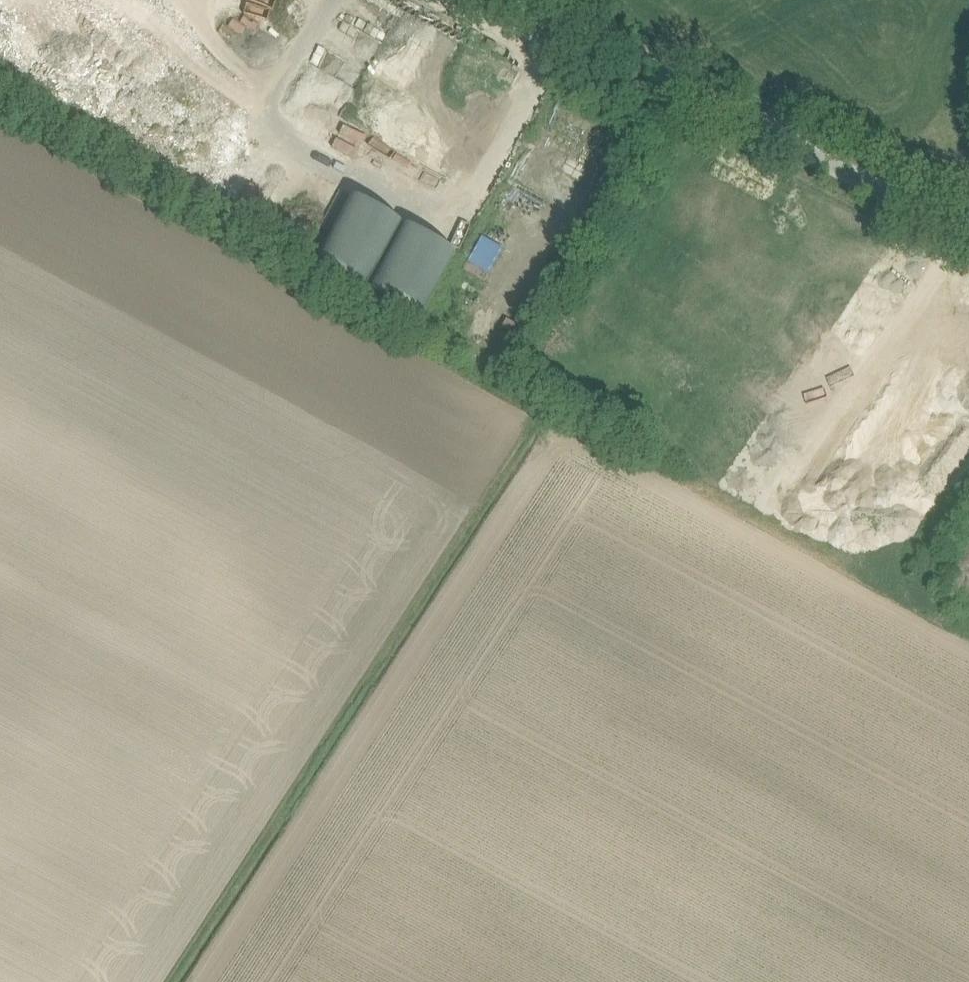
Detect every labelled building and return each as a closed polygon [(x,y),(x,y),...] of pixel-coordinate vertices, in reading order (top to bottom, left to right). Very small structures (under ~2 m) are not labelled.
[(456,253),(354,198),(318,265),(420,319),(456,253)]
